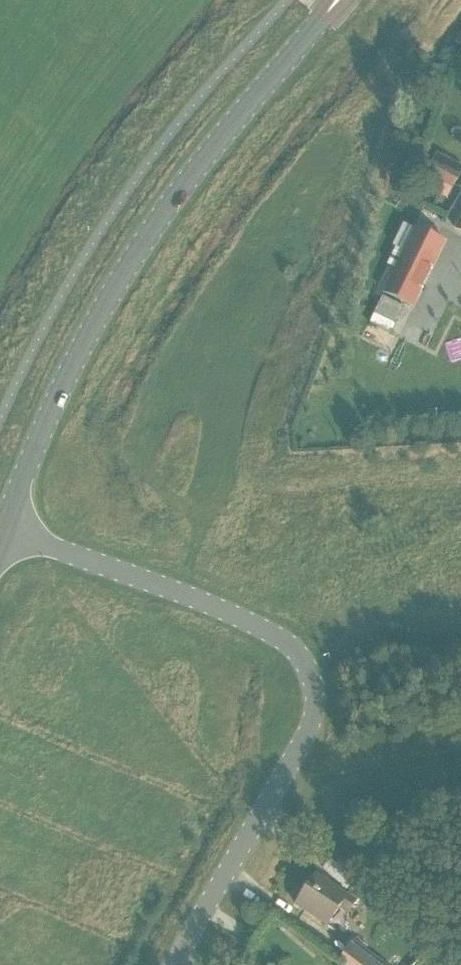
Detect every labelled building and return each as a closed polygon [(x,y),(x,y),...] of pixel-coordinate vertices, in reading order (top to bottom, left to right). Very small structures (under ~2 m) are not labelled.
[(446,201),(460,173),(460,168),(436,154),(418,186),(446,201)] [(446,242),(415,227),(383,292),(413,307),(446,242)] [(354,339),(380,350),(385,338),(360,327),(354,339)] [(348,914),(357,901),(317,875),(296,905),(328,927),(340,909),(348,914)] [(353,939),(340,957),(350,964),(410,964),(415,959),(394,944),(381,961),(353,939)]
